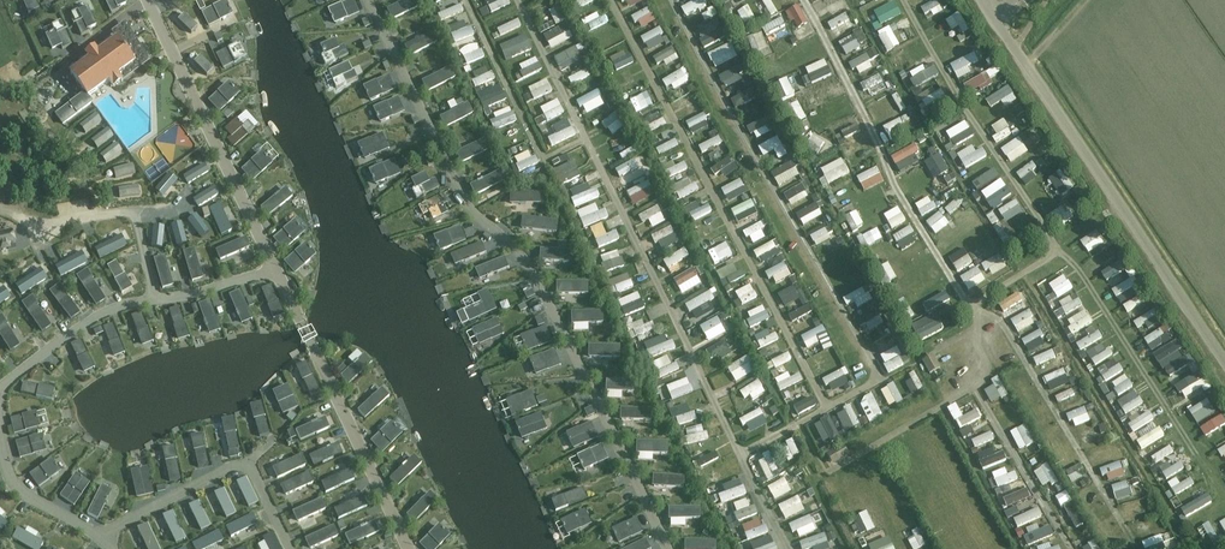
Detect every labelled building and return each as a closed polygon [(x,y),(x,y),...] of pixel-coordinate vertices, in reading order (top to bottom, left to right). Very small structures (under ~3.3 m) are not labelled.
[(35,0),(23,0),(29,14),(31,13),(39,9),(35,0)] [(111,13),(120,9),(116,0),(106,0),(111,13)] [(335,24),(358,14),(352,0),(351,0),(329,10),(332,16),(331,16),(332,19),(333,19),(335,24)] [(386,8),(391,19),(420,5),(417,0),(404,0),(386,8)] [(437,6),(440,13),(459,6),(457,0),(453,0),(437,6)] [(646,0),(628,8),(634,21),(652,14),(646,0)] [(752,14),(745,0),(743,0),(732,6),(740,21),(752,14)] [(772,5),(770,0),(761,0),(765,9),(772,5)] [(787,22),(802,16),(796,0),(793,0),(780,5),(787,22)] [(939,4),(937,0),(917,0),(916,0),(922,13),(939,4)] [(195,3),(199,12),(204,10),(200,1),(195,3)] [(202,13),(209,27),(231,16),(228,10),(229,9),(228,6),(227,7),(224,2),(202,13)] [(541,2),(534,4),(536,12),(544,10),(541,2)] [(86,5),(72,13),(79,35),(97,24),(86,5)] [(955,5),(941,13),(947,24),(954,20),(958,26),(965,23),(955,5)] [(824,14),(829,28),(849,21),(843,7),(824,14)] [(582,16),(584,23),(604,16),(601,9),(582,16)] [(666,24),(671,22),(666,10),(661,12),(666,24)] [(495,29),(517,19),(514,12),(492,22),(495,29)] [(316,13),(300,22),(303,27),(319,19),(316,13)] [(460,17),(446,21),(449,28),(462,23),(460,17)] [(552,25),(557,33),(571,25),(566,17),(552,25)] [(696,32),(714,23),(712,17),(694,27),(696,32)] [(374,25),(370,18),(363,21),(366,29),(374,25)] [(655,20),(636,30),(639,37),(659,27),(655,20)] [(62,48),(71,45),(61,21),(52,25),(55,32),(47,36),(52,48),(61,44),(62,48)] [(112,31),(114,35),(103,43),(107,48),(71,74),(87,96),(109,81),(113,87),(150,60),(125,21),(112,31)] [(401,39),(417,33),(413,21),(397,26),(401,39)] [(603,42),(618,35),(613,22),(597,29),(603,42)] [(875,28),(880,44),(894,39),(889,24),(875,28)] [(743,30),(748,47),(759,43),(754,27),(743,30)] [(834,35),(841,47),(857,39),(850,27),(834,35)] [(437,42),(432,32),(405,46),(409,55),(437,42)] [(647,35),(650,42),(657,39),(654,32),(647,35)] [(219,33),(214,35),(218,42),(223,39),(219,33)] [(507,51),(528,41),(524,33),(503,43),(507,51)] [(938,47),(954,39),(951,33),(935,41),(938,47)] [(598,35),(590,38),(593,46),(601,43),(598,35)] [(459,40),(463,55),(481,51),(478,42),(475,43),(473,36),(459,40)] [(546,53),(551,61),(583,44),(578,36),(546,53)] [(728,36),(702,46),(706,55),(731,44),(728,36)] [(338,47),(334,39),(320,46),(324,55),(321,56),(325,65),(332,62),(348,54),(344,45),(338,47)] [(365,49),(372,46),(369,41),(363,44),(365,49)] [(652,60),(674,52),(670,41),(648,49),(652,60)] [(217,54),(224,68),(246,58),(243,51),(244,51),(243,48),(242,48),(239,43),(217,54)] [(611,63),(627,56),(621,43),(606,50),(611,63)] [(898,62),(906,57),(898,43),(890,48),(898,62)] [(844,56),(848,64),(867,53),(863,46),(844,56)] [(965,47),(945,58),(949,65),(969,53),(965,47)] [(517,63),(534,57),(532,51),(515,56),(517,63)] [(989,51),(982,54),(989,70),(997,67),(989,51)] [(801,61),(808,74),(827,65),(820,52),(801,61)] [(754,61),(764,68),(769,60),(759,53),(754,61)] [(474,64),(484,61),(482,54),(472,57),(474,64)] [(410,60),(414,69),(423,65),(420,56),(410,60)] [(736,66),(741,63),(737,57),(714,69),(721,81),(739,72),(736,66)] [(535,58),(511,66),(513,72),(537,64),(535,58)] [(922,58),(904,67),(911,79),(929,70),(922,58)] [(659,72),(667,84),(686,73),(679,60),(659,72)] [(391,68),(387,61),(383,64),(386,71),(391,68)] [(566,77),(585,70),(583,63),(563,70),(566,77)] [(336,88),(357,78),(353,70),(351,71),(347,64),(329,72),(336,88)] [(488,64),(467,73),(471,82),(492,73),(488,64)] [(454,77),(449,67),(422,80),(427,91),(454,77)] [(875,67),(858,76),(866,90),(882,81),(875,67)] [(543,72),(523,80),(529,92),(548,84),(543,72)] [(636,72),(618,78),(620,84),(638,78),(636,72)] [(824,93),(840,87),(835,72),(819,77),(824,93)] [(389,75),(363,87),(370,101),(396,89),(389,75)] [(794,84),(801,82),(799,75),(792,77),(794,84)] [(966,93),(981,85),(978,79),(963,87),(966,93)] [(474,92),(492,86),(490,80),(472,86),(474,92)] [(730,97),(757,87),(754,80),(728,90),(730,97)] [(986,100),(998,95),(1000,99),(1013,94),(1006,80),(982,91),(986,100)] [(806,104),(815,100),(810,90),(815,87),(812,81),(798,88),(806,104)] [(228,82),(208,100),(219,113),(239,94),(228,82)] [(636,83),(620,89),(626,103),(641,97),(636,83)] [(927,83),(911,91),(916,101),(932,93),(927,83)] [(583,95),(586,100),(595,95),(589,84),(574,92),(577,98),(583,95)] [(893,86),(881,93),(890,108),(902,101),(893,86)] [(793,89),(780,94),(787,111),(800,105),(793,89)] [(535,100),(542,114),(560,105),(553,91),(535,100)] [(87,96),(84,93),(67,106),(55,114),(63,124),(74,116),(92,103),(87,96)] [(934,110),(952,102),(949,96),(931,104),(934,110)] [(398,97),(373,108),(380,123),(405,112),(398,97)] [(490,112),(507,105),(505,100),(488,107),(490,112)] [(473,113),(468,103),(441,117),(446,127),(473,113)] [(611,104),(596,116),(601,123),(617,111),(611,104)] [(700,105),(681,115),(685,122),(704,113),(700,105)] [(489,116),(493,125),(512,116),(508,107),(489,116)] [(233,114),(228,108),(223,113),(227,118),(233,114)] [(662,119),(659,111),(652,113),(651,109),(637,114),(641,126),(662,119)] [(745,118),(750,132),(769,124),(763,110),(745,118)] [(873,120),(879,134),(903,125),(898,111),(873,120)] [(994,134),(1009,125),(1000,111),(985,120),(994,134)] [(101,120),(94,112),(79,124),(85,132),(101,120)] [(853,116),(836,124),(840,131),(857,123),(853,116)] [(944,128),(952,140),(967,131),(959,118),(944,128)] [(227,140),(233,147),(254,129),(248,122),(242,127),(236,120),(225,129),(231,136),(227,140)] [(568,120),(546,128),(549,136),(571,128),(568,120)] [(620,132),(626,130),(622,121),(616,123),(620,132)] [(413,124),(404,128),(407,135),(399,138),(402,148),(419,142),(413,124)] [(811,124),(804,131),(799,137),(814,149),(825,135),(811,124)] [(107,127),(91,140),(97,147),(113,135),(107,127)] [(713,129),(693,140),(697,147),(717,136),(713,129)] [(862,130),(846,136),(848,142),(864,135),(862,130)] [(1015,130),(997,142),(1007,156),(1024,144),(1015,130)] [(675,131),(651,141),(654,148),(678,138),(675,131)] [(769,132),(754,140),(757,148),(773,139),(769,132)] [(382,133),(357,144),(365,160),(389,149),(382,133)] [(617,139),(620,145),(614,147),(617,152),(633,145),(628,134),(617,139)] [(971,136),(956,146),(964,159),(979,149),(971,136)] [(488,150),(484,139),(456,152),(461,162),(488,150)] [(122,150),(115,142),(99,154),(106,162),(122,150)] [(625,163),(642,154),(638,146),(621,156),(625,163)] [(893,167),(908,159),(901,147),(887,154),(893,167)] [(517,163),(533,157),(531,149),(514,156),(517,163)] [(710,159),(717,172),(734,162),(727,149),(710,159)] [(837,151),(817,162),(825,176),(845,165),(837,151)] [(938,152),(931,155),(937,171),(944,168),(938,152)] [(264,157),(261,153),(241,169),(252,181),(271,165),(267,160),(268,159),(266,156),(264,157)] [(551,171),(572,163),(569,154),(548,162),(551,171)] [(774,179),(795,168),(788,154),(771,162),(775,169),(770,171),(774,179)] [(1012,167),(1021,177),(1036,165),(1027,154),(1012,167)] [(663,172),(683,162),(680,155),(660,165),(663,172)] [(433,157),(425,162),(428,168),(436,164),(433,157)] [(394,159),(368,170),(375,185),(400,174),(394,159)] [(859,183),(879,174),(873,160),(853,169),(859,183)] [(979,176),(994,167),(991,162),(975,170),(979,176)] [(1058,162),(1051,166),(1062,184),(1069,180),(1058,162)] [(135,172),(132,163),(113,168),(115,178),(135,172)] [(183,174),(188,183),(209,171),(205,163),(183,174)] [(663,174),(666,181),(674,177),(671,170),(663,174)] [(178,179),(169,172),(155,189),(164,196),(178,179)] [(475,194),(503,181),(498,172),(482,179),(482,178),(477,181),(477,182),(471,185),(475,194)] [(735,172),(716,182),(720,189),(739,179),(735,172)] [(425,173),(411,180),(415,189),(412,191),(416,199),(439,187),(435,179),(429,181),(425,173)] [(628,198),(650,188),(643,174),(622,184),(628,198)] [(679,176),(669,182),(675,193),(695,182),(691,175),(682,180),(679,176)] [(251,182),(245,176),(241,179),(246,186),(251,182)] [(797,177),(780,186),(787,199),(804,190),(797,177)] [(562,186),(568,199),(593,188),(591,182),(583,185),(580,179),(562,186)] [(138,185),(118,187),(119,197),(139,194),(138,185)] [(214,185),(193,198),(198,206),(219,193),(214,185)] [(267,217),(291,198),(284,189),(279,194),(278,193),(273,196),(274,197),(261,208),(267,217)] [(750,190),(726,203),(730,210),(754,197),(750,190)] [(915,208),(932,202),(928,190),(911,196),(915,208)] [(955,190),(940,201),(950,213),(964,202),(955,190)] [(443,193),(418,206),(423,215),(429,212),(433,220),(448,213),(444,205),(448,203),(443,193)] [(994,209),(1016,199),(1013,193),(991,203),(994,209)] [(543,194),(512,194),(512,204),(543,204),(543,194)] [(600,202),(595,204),(591,196),(572,205),(579,221),(604,210),(600,202)] [(708,206),(704,197),(694,201),(692,196),(681,200),(687,214),(708,206)] [(813,197),(793,206),(798,218),(818,209),(813,197)] [(1046,202),(1054,218),(1064,213),(1056,198),(1046,202)] [(639,219),(658,210),(652,199),(633,208),(639,219)] [(732,210),(736,216),(757,205),(753,199),(732,210)] [(887,221),(902,213),(893,199),(879,207),(887,221)] [(504,200),(495,203),(502,223),(511,220),(504,200)] [(210,209),(222,235),(231,231),(220,204),(210,209)] [(854,204),(841,207),(845,222),(858,218),(854,204)] [(988,218),(995,213),(989,204),(982,209),(988,218)] [(929,227),(944,218),(937,205),(922,214),(929,227)] [(208,208),(202,210),(204,217),(210,216),(208,208)] [(196,213),(187,219),(201,237),(210,231),(196,213)] [(997,215),(989,219),(999,237),(1007,233),(997,215)] [(669,217),(656,229),(661,235),(674,222),(669,217)] [(700,236),(716,229),(710,217),(695,224),(700,236)] [(896,241),(914,231),(906,218),(889,228),(896,241)] [(557,223),(523,219),(521,229),(555,233),(557,223)] [(273,238),(283,251),(305,233),(294,220),(273,238)] [(181,221),(171,225),(177,245),(187,242),(181,221)] [(810,238),(825,231),(821,221),(806,228),(810,238)] [(743,232),(747,238),(764,228),(761,222),(743,232)] [(611,223),(590,232),(594,241),(615,232),(611,223)] [(851,230),(858,242),(876,233),(871,223),(863,227),(862,225),(851,230)] [(165,226),(153,225),(151,247),(162,248),(165,226)] [(459,226),(433,237),(439,252),(466,241),(459,226)] [(16,243),(13,229),(0,232),(0,246),(16,243)] [(486,233),(483,237),(488,241),(491,237),(486,233)] [(116,241),(99,249),(103,256),(126,245),(121,237),(115,240),(116,241)] [(244,238),(216,250),(220,260),(248,248),(244,238)] [(1106,253),(1117,247),(1112,239),(1100,246),(1097,241),(1087,248),(1090,254),(1102,246),(1106,253)] [(815,250),(817,256),(840,247),(838,240),(815,250)] [(774,241),(755,251),(758,258),(777,248),(774,241)] [(961,241),(944,250),(952,264),(968,255),(961,241)] [(589,245),(590,250),(602,247),(601,242),(589,245)] [(316,255),(306,243),(284,261),(295,274),(316,255)] [(486,254),(482,243),(452,254),(456,265),(464,262),(470,260),(469,260),(486,254)] [(678,243),(658,252),(661,260),(682,251),(678,243)] [(599,255),(615,251),(613,244),(597,248),(599,255)] [(997,248),(979,255),(984,268),(1002,261),(997,248)] [(184,252),(192,280),(202,277),(193,249),(184,252)] [(567,251),(540,249),(539,260),(567,262),(567,251)] [(1102,249),(1091,256),(1096,263),(1106,256),(1102,249)] [(839,262),(844,257),(838,251),(832,256),(839,262)] [(1098,264),(1103,273),(1126,259),(1121,251),(1098,264)] [(76,256),(57,265),(61,275),(88,262),(83,252),(76,255),(76,256)] [(598,257),(600,265),(618,260),(616,252),(598,257)] [(154,259),(162,287),(172,284),(164,256),(154,259)] [(508,267),(504,257),(477,268),(481,278),(487,275),(487,276),(492,274),(492,273),(508,267)] [(1126,272),(1133,267),(1128,258),(1120,263),(1126,272)] [(718,264),(721,270),(732,265),(729,259),(718,264)] [(956,269),(963,282),(981,273),(974,260),(956,269)] [(116,261),(107,266),(115,280),(114,280),(121,292),(130,287),(123,275),(124,275),(116,261)] [(831,269),(836,281),(853,274),(847,262),(831,269)] [(785,263),(766,273),(769,279),(788,269),(785,263)] [(916,272),(919,279),(937,270),(933,263),(916,272)] [(35,273),(17,285),(22,294),(48,278),(41,268),(34,272),(35,273)] [(1044,276),(1048,283),(1063,275),(1060,268),(1044,276)] [(1105,277),(1118,272),(1116,268),(1104,272),(1105,277)] [(1129,281),(1135,276),(1129,268),(1108,284),(1118,297),(1133,286),(1129,281)] [(679,288),(699,277),(694,269),(674,280),(679,288)] [(88,270),(77,277),(96,305),(105,299),(92,279),(93,278),(88,270)] [(436,274),(443,293),(451,290),(445,272),(436,274)] [(604,279),(608,294),(613,293),(612,285),(629,281),(627,274),(604,279)] [(1064,275),(1049,284),(1053,290),(1068,281),(1064,275)] [(5,287),(13,286),(10,278),(3,280),(5,287)] [(939,280),(923,287),(928,299),(944,293),(939,280)] [(854,298),(865,293),(860,282),(839,290),(842,299),(852,295),(854,298)] [(585,283),(557,283),(557,293),(585,293),(585,283)] [(60,284),(50,292),(70,319),(79,312),(65,293),(66,293),(60,284)] [(299,284),(291,287),(294,294),(302,291),(299,284)] [(277,301),(270,285),(261,289),(268,305),(269,305),(273,316),(283,312),(278,300),(277,301)] [(1070,285),(1054,295),(1061,307),(1078,297),(1070,285)] [(613,292),(615,299),(636,294),(634,286),(613,292)] [(782,300),(798,292),(795,286),(779,294),(782,300)] [(996,296),(1002,310),(1014,305),(1011,297),(1018,294),(1015,288),(996,296)] [(1137,288),(1119,298),(1126,310),(1144,300),(1137,288)] [(482,304),(464,312),(469,322),(496,310),(487,289),(477,294),(482,304)] [(240,290),(229,295),(236,311),(238,317),(239,316),(242,322),(252,318),(240,290)] [(527,300),(534,296),(532,291),(524,295),(527,300)] [(741,299),(744,304),(759,296),(756,291),(741,299)] [(502,318),(510,315),(502,293),(494,296),(502,318)] [(710,294),(694,303),(697,308),(713,299),(710,294)] [(33,296),(22,304),(42,332),(51,325),(38,306),(39,305),(33,296)] [(739,297),(732,301),(737,311),(744,307),(739,297)] [(620,308),(639,307),(639,298),(620,299),(620,308)] [(210,300),(199,304),(205,320),(203,320),(206,327),(207,326),(209,333),(220,329),(210,300)] [(1150,302),(1129,315),(1133,321),(1154,308),(1150,302)] [(520,312),(527,308),(524,303),(518,307),(520,312)] [(863,324),(880,318),(874,303),(850,312),(853,321),(860,318),(863,324)] [(902,318),(916,308),(912,303),(898,312),(902,318)] [(1014,325),(1032,316),(1025,303),(1007,312),(1014,325)] [(1061,314),(1069,326),(1088,314),(1081,303),(1061,314)] [(809,305),(789,316),(793,322),(812,312),(809,305)] [(183,323),(178,307),(169,310),(174,327),(175,327),(178,338),(188,335),(184,323),(183,323)] [(701,320),(706,327),(712,321),(716,326),(725,318),(716,308),(701,320)] [(127,310),(116,314),(118,320),(129,316),(127,310)] [(602,311),(571,312),(572,324),(603,322),(602,311)] [(147,328),(140,312),(131,316),(138,332),(143,343),(152,340),(147,328)] [(626,331),(650,322),(647,315),(639,318),(637,312),(621,318),(626,331)] [(767,312),(748,321),(751,328),(770,319),(767,312)] [(0,317),(0,335),(10,351),(19,345),(7,325),(8,324),(2,315),(0,317)] [(543,316),(535,318),(538,326),(545,324),(543,316)] [(496,318),(471,330),(479,346),(504,334),(496,318)] [(914,333),(931,326),(929,320),(911,326),(914,333)] [(1155,331),(1160,327),(1156,321),(1139,332),(1147,344),(1158,336),(1155,331)] [(774,332),(770,325),(765,328),(763,323),(749,329),(755,341),(774,332)] [(1036,323),(1016,333),(1023,346),(1043,335),(1036,323)] [(1076,344),(1099,330),(1095,323),(1072,337),(1076,344)] [(118,340),(112,324),(103,328),(109,344),(110,344),(114,355),(124,352),(119,340),(118,340)] [(867,333),(873,346),(888,338),(881,325),(867,333)] [(520,336),(526,352),(552,342),(545,326),(520,336)] [(103,332),(101,327),(93,330),(95,335),(103,332)] [(822,334),(818,328),(801,337),(805,343),(822,334)] [(994,335),(1000,333),(999,329),(987,332),(989,341),(995,339),(994,335)] [(24,345),(35,341),(32,330),(20,334),(24,345)] [(654,332),(633,340),(638,353),(660,345),(654,332)] [(703,344),(708,350),(725,339),(720,332),(703,344)] [(1169,332),(1150,346),(1157,356),(1176,342),(1169,332)] [(777,333),(758,342),(761,348),(780,339),(777,333)] [(509,337),(500,339),(507,363),(516,361),(509,337)] [(1089,341),(1092,347),(1101,343),(1098,337),(1089,341)] [(87,354),(80,340),(70,344),(78,361),(79,360),(84,371),(93,366),(87,354)] [(1105,340),(1087,352),(1091,358),(1109,346),(1105,340)] [(725,341),(707,352),(711,360),(730,349),(725,341)] [(826,341),(806,349),(809,356),(829,348),(826,341)] [(582,355),(588,352),(583,342),(578,345),(582,355)] [(884,347),(893,363),(903,358),(895,342),(884,347)] [(34,344),(36,353),(43,351),(42,343),(34,344)] [(1027,352),(1030,359),(1042,354),(1044,361),(1055,357),(1049,343),(1027,352)] [(783,345),(766,354),(770,361),(787,352),(783,345)] [(617,347),(589,346),(589,357),(617,357),(617,347)] [(487,347),(480,350),(491,374),(498,370),(487,347)] [(554,349),(529,359),(535,375),(561,365),(554,349)] [(1167,370),(1188,357),(1182,349),(1162,362),(1167,370)] [(789,353),(773,361),(776,368),(793,359),(789,353)] [(1183,358),(1189,367),(1196,363),(1190,353),(1183,358)] [(327,354),(319,357),(321,365),(329,362),(327,354)] [(340,376),(348,385),(371,364),(363,355),(340,376)] [(675,355),(655,362),(658,370),(678,363),(675,355)] [(732,374),(753,362),(749,355),(728,368),(732,374)] [(922,361),(930,374),(941,368),(933,355),(922,361)] [(853,370),(860,366),(854,357),(847,361),(853,370)] [(1097,366),(1100,373),(1119,365),(1116,358),(1097,366)] [(1044,383),(1065,376),(1061,362),(1040,369),(1044,383)] [(0,365),(0,378),(10,374),(6,363),(0,365)] [(821,383),(843,374),(838,363),(816,372),(821,383)] [(310,396),(320,391),(307,364),(297,368),(310,396)] [(341,375),(347,369),(343,365),(337,371),(341,375)] [(646,368),(649,376),(658,373),(655,365),(646,368)] [(1195,365),(1172,377),(1175,383),(1198,370),(1195,365)] [(798,374),(795,366),(785,370),(783,366),(770,371),(775,384),(798,374)] [(1123,368),(1107,375),(1113,387),(1128,381),(1123,368)] [(1153,369),(1151,374),(1166,382),(1168,377),(1153,369)] [(1202,370),(1177,384),(1180,390),(1205,376),(1202,370)] [(901,375),(908,388),(914,385),(908,372),(901,375)] [(512,374),(505,379),(514,395),(521,391),(512,374)] [(803,381),(799,374),(777,386),(780,392),(803,381)] [(892,401),(899,398),(890,375),(883,378),(892,401)] [(607,380),(606,390),(633,391),(633,381),(607,380)] [(745,399),(763,387),(759,380),(740,392),(745,399)] [(1167,396),(1175,386),(1169,381),(1161,391),(1167,396)] [(23,382),(20,392),(36,396),(36,397),(49,400),(52,390),(41,387),(41,386),(23,382)] [(1051,389),(1055,401),(1072,394),(1068,383),(1051,389)] [(1113,393),(1120,407),(1139,397),(1132,384),(1113,393)] [(1186,402),(1202,391),(1197,385),(1181,396),(1186,402)] [(287,386),(273,392),(283,414),(297,407),(287,386)] [(868,388),(856,394),(864,413),(877,407),(868,388)] [(357,410),(365,418),(388,397),(380,389),(357,410)] [(531,390),(506,400),(512,417),(538,406),(531,390)] [(995,407),(1010,399),(1007,394),(992,402),(995,407)] [(544,395),(536,398),(539,404),(547,401),(544,395)] [(765,395),(756,399),(761,409),(769,405),(765,395)] [(793,412),(813,402),(809,396),(790,406),(793,412)] [(838,401),(850,425),(857,421),(845,398),(838,401)] [(65,400),(48,406),(50,412),(67,406),(65,400)] [(1081,400),(1062,407),(1065,415),(1084,407),(1081,400)] [(738,420),(759,409),(755,402),(734,413),(738,420)] [(976,402),(955,413),(958,420),(979,409),(976,402)] [(1135,421),(1147,414),(1140,402),(1129,409),(1135,421)] [(1191,409),(1194,415),(1210,408),(1207,402),(1191,409)] [(254,419),(259,437),(269,434),(265,417),(265,416),(261,403),(251,406),(255,419),(254,419)] [(594,415),(591,408),(584,411),(587,418),(594,415)] [(620,409),(620,419),(651,420),(652,409),(620,409)] [(740,420),(743,427),(764,416),(760,409),(740,420)] [(36,411),(10,418),(14,434),(41,427),(36,411)] [(698,419),(695,412),(677,417),(679,425),(698,419)] [(540,413),(515,423),(522,439),(547,429),(540,413)] [(922,431),(932,426),(926,415),(917,420),(922,431)] [(1204,427),(1212,439),(1224,430),(1224,422),(1221,416),(1204,427)] [(225,434),(229,452),(239,450),(235,432),(236,432),(233,418),(222,420),(225,434)] [(1006,425),(1015,443),(1029,436),(1021,418),(1006,425)] [(296,431),(300,441),(328,429),(324,419),(318,422),(317,420),(310,423),(311,425),(296,431)] [(820,438),(826,435),(820,419),(814,422),(820,438)] [(1087,426),(1094,424),(1092,419),(1073,424),(1077,437),(1090,433),(1087,426)] [(980,420),(966,426),(969,433),(983,427),(980,420)] [(1057,439),(1051,421),(1037,426),(1041,439),(1045,438),(1047,442),(1057,439)] [(390,422),(370,441),(382,453),(402,434),(390,422)] [(597,437),(590,422),(566,433),(572,448),(597,437)] [(1157,423),(1129,436),(1132,443),(1160,430),(1157,423)] [(702,424),(679,430),(681,438),(704,431),(702,424)] [(296,437),(293,429),(287,432),(291,439),(296,437)] [(688,444),(710,439),(708,431),(686,437),(688,444)] [(943,432),(931,436),(935,448),(947,444),(943,432)] [(42,434),(16,441),(20,458),(47,451),(42,434)] [(1163,434),(1155,439),(1158,444),(1146,450),(1150,456),(1170,446),(1163,434)] [(198,467),(209,465),(202,435),(191,438),(198,467)] [(260,441),(263,447),(276,442),(274,435),(260,441)] [(1214,443),(1221,456),(1224,453),(1224,436),(1214,443)] [(1094,447),(1096,452),(1106,450),(1102,437),(1084,442),(1086,449),(1094,447)] [(786,442),(793,457),(799,454),(792,439),(786,442)] [(1056,462),(1067,454),(1058,439),(1046,446),(1056,462)] [(665,442),(637,442),(637,452),(665,453),(665,442)] [(1116,442),(1108,445),(1110,452),(1118,450),(1116,442)] [(157,443),(141,455),(147,463),(163,451),(157,443)] [(339,443),(309,455),(314,465),(343,453),(339,443)] [(695,460),(714,451),(711,444),(692,453),(695,460)] [(980,461),(1003,452),(1000,444),(977,453),(980,461)] [(607,459),(600,445),(577,456),(580,462),(578,463),(580,467),(582,466),(584,470),(607,459)] [(833,465),(849,456),(843,445),(827,455),(833,465)] [(560,450),(568,470),(577,466),(569,446),(560,450)] [(166,461),(170,481),(180,479),(176,459),(177,459),(174,447),(163,449),(166,461)] [(951,450),(946,452),(951,463),(956,461),(951,450)] [(1041,451),(1025,458),(1032,476),(1048,470),(1041,451)] [(717,452),(698,461),(702,468),(720,458),(717,452)] [(774,479),(782,475),(770,452),(763,455),(774,479)] [(641,478),(649,473),(638,453),(630,457),(641,478)] [(904,453),(893,457),(897,469),(908,465),(904,453)] [(1161,471),(1180,462),(1177,454),(1166,460),(1164,455),(1155,460),(1161,471)] [(305,466),(300,456),(275,468),(280,477),(305,466)] [(390,479),(398,487),(420,465),(412,457),(390,479)] [(61,471),(52,459),(30,475),(39,487),(61,471)] [(739,470),(734,459),(710,470),(715,480),(739,470)] [(1014,472),(1011,464),(1005,466),(1002,460),(989,465),(995,480),(1014,472)] [(326,469),(329,477),(349,468),(346,461),(326,469)] [(1059,469),(1069,484),(1080,477),(1071,462),(1059,469)] [(620,471),(617,464),(609,468),(613,475),(620,471)] [(148,467),(131,471),(137,497),(154,493),(148,467)] [(1190,477),(1186,470),(1176,476),(1172,470),(1163,476),(1171,488),(1190,477)] [(351,471),(323,484),(327,493),(356,480),(351,471)] [(76,473),(60,496),(74,506),(90,483),(76,473)] [(308,473),(282,485),(285,494),(312,482),(308,473)] [(1109,486),(1113,485),(1114,491),(1127,488),(1124,474),(1107,478),(1109,486)] [(596,475),(587,478),(595,499),(604,496),(596,475)] [(682,477),(654,476),(654,486),(681,488),(682,477)] [(0,481),(0,492),(11,487),(6,478),(0,481)] [(769,487),(773,494),(789,485),(785,478),(769,487)] [(1041,484),(1046,496),(1059,491),(1054,478),(1041,484)] [(246,480),(236,485),(248,509),(258,504),(246,480)] [(1008,495),(1023,491),(1020,480),(1005,484),(1008,495)] [(1078,485),(1084,496),(1088,494),(1082,483),(1078,485)] [(720,494),(724,504),(750,494),(746,485),(720,494)] [(1201,494),(1197,488),(1193,491),(1189,485),(1176,493),(1183,504),(1201,494)] [(102,486),(87,514),(97,519),(105,503),(107,504),(109,499),(108,498),(111,490),(102,486)] [(567,506),(586,498),(582,488),(551,500),(555,512),(568,507),(567,506)] [(224,491),(213,496),(225,520),(236,515),(224,491)] [(1134,492),(1118,497),(1121,509),(1138,504),(1134,492)] [(406,514),(414,523),(436,501),(428,493),(406,514)] [(783,513),(802,503),(798,496),(779,506),(783,513)] [(364,497),(336,510),(340,520),(368,507),(364,497)] [(903,499),(890,505),(897,520),(910,515),(903,499)] [(1054,506),(1060,519),(1075,512),(1069,499),(1054,506)] [(325,509),(321,500),(295,511),(300,521),(325,509)] [(198,503),(188,508),(200,533),(210,528),(198,503)] [(1088,517),(1094,514),(1089,503),(1083,506),(1088,517)] [(855,508),(859,519),(865,517),(861,506),(855,508)] [(698,508),(670,508),(670,519),(698,519),(698,508)] [(584,509),(560,521),(567,535),(592,523),(584,509)] [(1222,524),(1224,523),(1224,509),(1216,513),(1222,524)] [(933,529),(939,526),(931,510),(925,514),(933,529)] [(172,511),(164,516),(178,544),(187,539),(172,511)] [(226,527),(231,537),(257,524),(252,515),(226,527)] [(599,515),(591,519),(600,538),(608,534),(599,515)] [(789,525),(793,533),(814,524),(810,516),(789,525)] [(1027,521),(1029,527),(1041,523),(1039,517),(1027,521)] [(635,518),(611,530),(618,544),(642,532),(635,518)] [(1130,530),(1141,525),(1138,519),(1128,524),(1130,530)] [(921,539),(911,520),(900,525),(909,544),(921,539)] [(1106,520),(1094,526),(1100,537),(1111,530),(1106,520)] [(346,529),(342,521),(337,524),(340,531),(346,529)] [(345,536),(349,545),(377,533),(373,523),(367,526),(366,524),(359,527),(360,529),(345,536)] [(1032,533),(1045,529),(1043,524),(1030,527),(1032,533)] [(437,526),(419,544),(424,548),(436,548),(448,537),(443,532),(444,531),(442,529),(441,530),(437,526)] [(337,536),(333,527),(308,538),(312,548),(337,536)] [(12,538),(31,548),(39,548),(43,543),(18,528),(12,538)] [(1160,528),(1137,533),(1139,540),(1162,536),(1160,528)] [(137,534),(145,548),(158,548),(148,529),(137,534)] [(713,534),(706,530),(703,535),(710,539),(713,534)] [(195,548),(207,548),(223,541),(218,531),(193,544),(195,548)] [(261,536),(267,548),(282,548),(273,531),(261,536)] [(853,534),(857,542),(863,539),(859,531),(853,534)] [(1082,548),(1099,548),(1091,533),(1078,539),(1082,548)] [(829,543),(826,534),(801,543),(803,548),(811,548),(829,543)] [(878,541),(875,535),(864,540),(869,548),(879,548),(890,543),(887,537),(878,541)] [(1056,540),(1049,542),(1048,537),(1035,541),(1037,548),(1053,548),(1058,547),(1056,540)] [(646,539),(626,548),(650,548),(646,539)]
